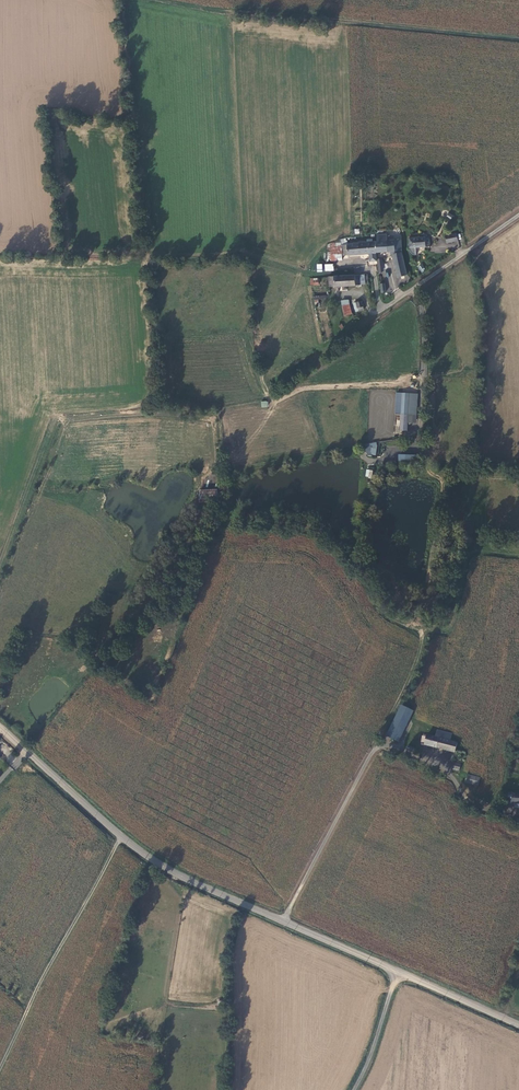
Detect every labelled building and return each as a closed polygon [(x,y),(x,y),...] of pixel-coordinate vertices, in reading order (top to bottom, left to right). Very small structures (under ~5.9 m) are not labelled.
[(397,278),(408,275),(402,251),(401,240),(386,241),(386,236),(375,237),(375,242),(376,251),(390,250),(390,255),(391,254),(397,278)] [(416,247),(429,247),(429,236),(409,237),(409,252),(410,253),(411,254),(412,255),(413,255),(416,255),(416,247)] [(342,255),(376,251),(375,242),(373,243),(368,243),(341,245),(342,255)] [(341,245),(341,243),(330,244),(332,260),(337,259),(337,255),(342,255),(341,245)] [(422,264),(417,266),(421,273),(425,270),(422,264)] [(361,285),(361,274),(328,277),(329,288),(361,285)] [(402,393),(401,431),(409,431),(409,422),(416,422),(417,394),(402,393)] [(377,443),(366,444),(366,450),(368,456),(372,456),(373,455),(376,455),(377,449),(377,443)] [(417,465),(417,455),(398,454),(398,464),(417,465)] [(199,489),(199,502),(216,502),(217,490),(199,489)] [(397,741),(411,710),(401,707),(387,738),(397,741)] [(424,745),(455,753),(457,743),(450,741),(452,734),(437,731),(435,738),(427,735),(424,745)] [(480,778),(468,775),(466,783),(478,786),(480,778)] [(507,793),(506,806),(515,807),(515,803),(518,804),(518,794),(507,793)]
